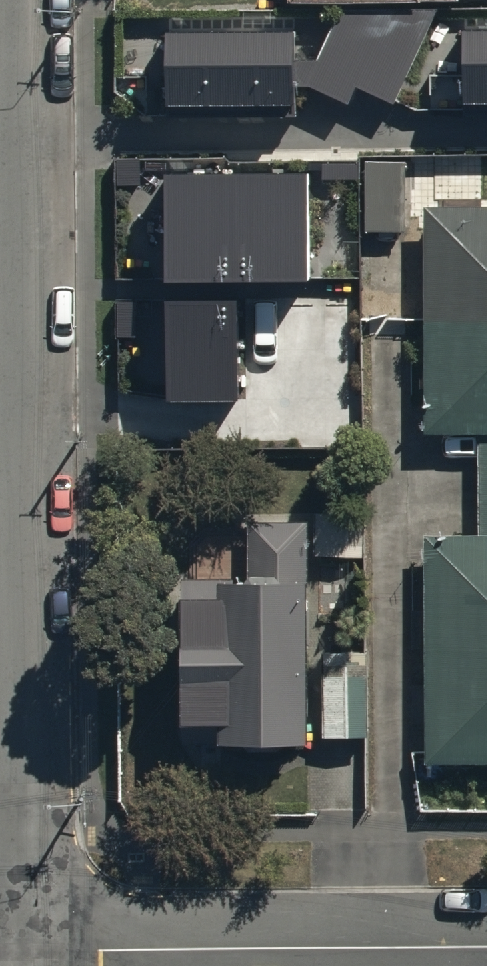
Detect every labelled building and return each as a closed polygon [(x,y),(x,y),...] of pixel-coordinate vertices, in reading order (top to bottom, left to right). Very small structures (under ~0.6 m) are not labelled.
[(290,14),(164,14),(164,101),(291,101),(291,73),(340,96),(349,77),(387,96),(432,5),(337,5),(314,56),(290,56),(290,14)] [(456,27),(457,98),(486,98),(486,27),(456,27)] [(402,158),(360,157),(359,222),(401,222),(402,158)] [(303,167),(161,168),(162,273),(303,272),(303,167)] [(422,202),(421,424),(486,424),(486,202),(422,202)] [(232,289),(162,290),(165,392),(234,390),(232,289)] [(477,437),(477,533),(425,533),(425,757),(486,757),(486,437),(477,437)] [(364,509),(315,509),(315,555),(364,555),(364,509)] [(246,516),(246,570),(181,570),(183,716),(221,715),(222,733),(311,732),(308,515),(246,516)] [(369,648),(324,648),(323,733),(369,733),(369,648)]
